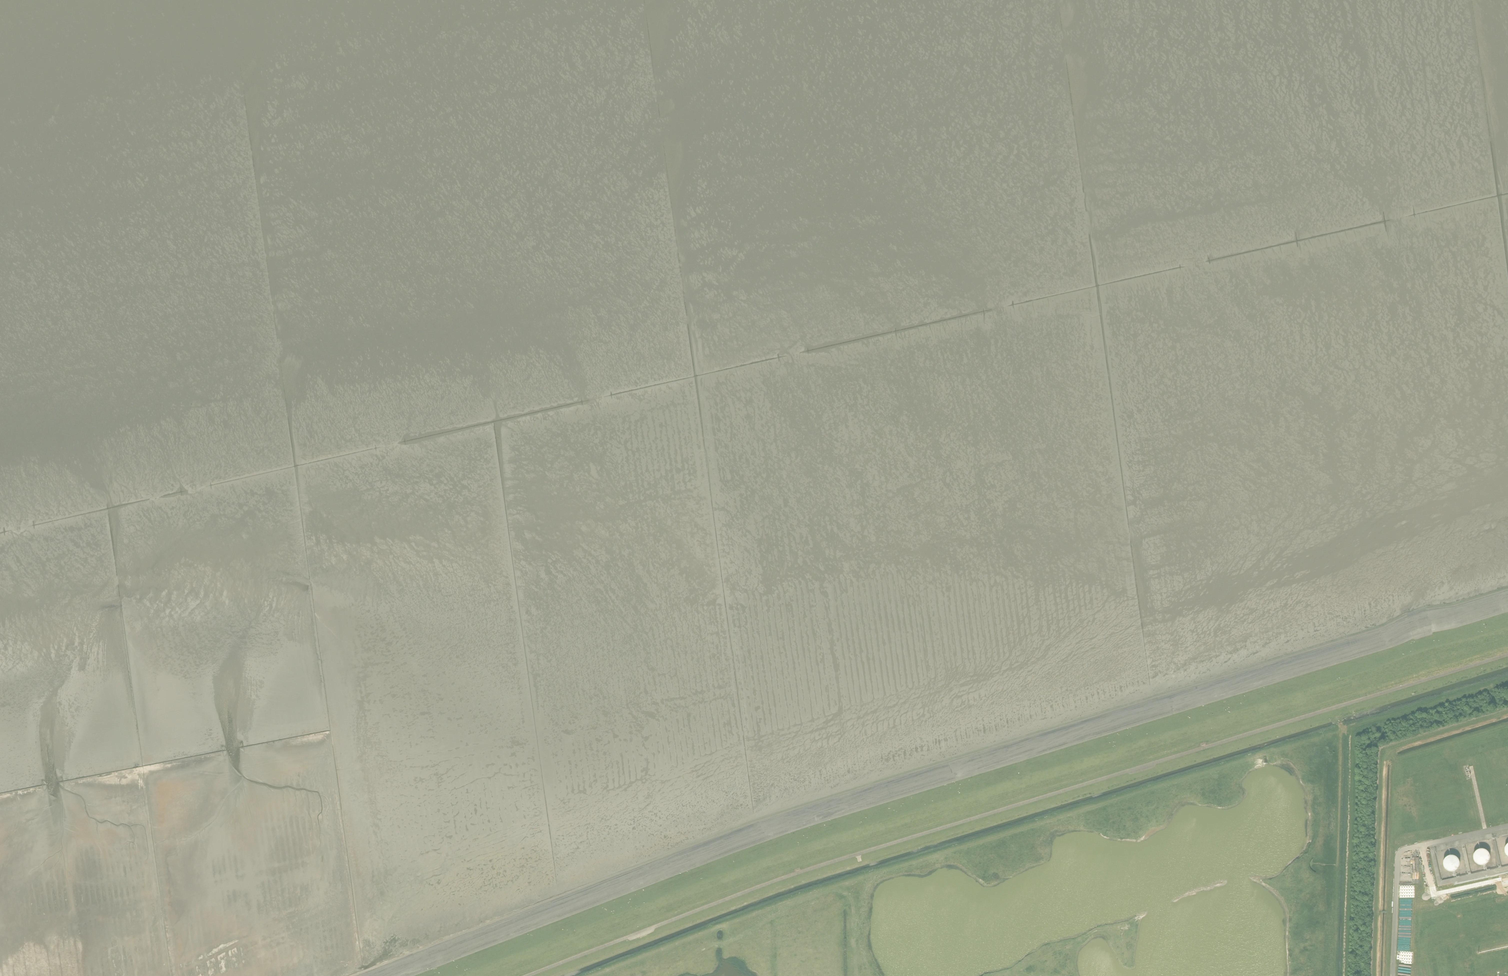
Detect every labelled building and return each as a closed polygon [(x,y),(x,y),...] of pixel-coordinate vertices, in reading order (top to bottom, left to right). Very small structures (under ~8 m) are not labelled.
[(1479,878),(1478,873),(1472,874),(1472,870),(1470,871),(1470,873),(1470,875),(1465,876),(1465,879),(1469,879),(1469,880),(1471,879),(1471,880),(1479,878)] [(1412,910),(1412,899),(1403,899),(1403,910),(1412,910)] [(1413,966),(1401,964),(1399,975),(1412,975),(1412,974),(1413,966)]
